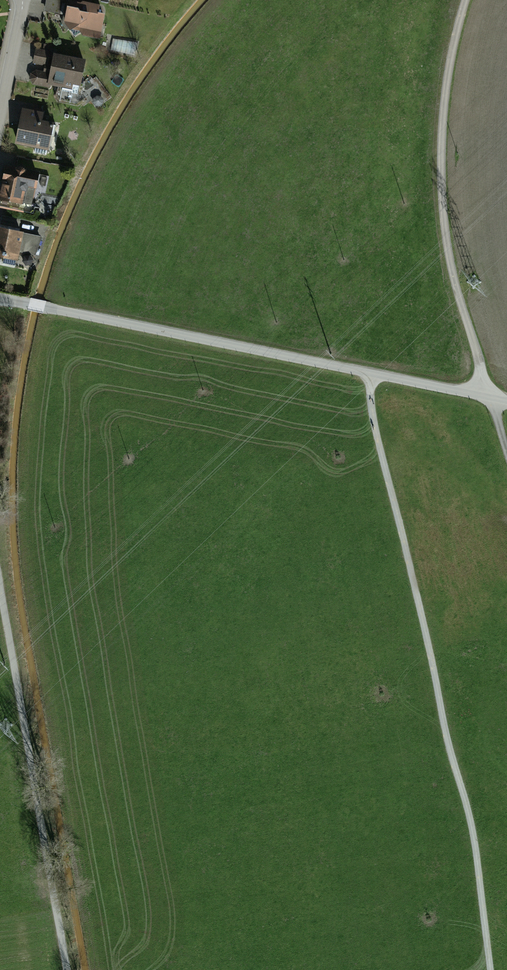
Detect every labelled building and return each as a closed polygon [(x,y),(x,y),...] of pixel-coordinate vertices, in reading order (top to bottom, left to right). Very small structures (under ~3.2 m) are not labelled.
[(54,0),(47,0),(44,14),(66,18),(64,25),(70,32),(79,33),(82,37),(90,35),(99,41),(104,10),(54,0)] [(86,62),(38,52),(35,66),(50,69),(49,74),(39,72),(33,74),(31,80),(35,86),(46,88),(47,84),(71,89),(72,85),(81,87),(86,62)] [(45,114),(22,110),(16,144),(47,150),(51,130),(42,126),(45,114)] [(2,167),(0,180),(0,200),(25,205),(28,190),(35,191),(38,173),(2,167)] [(0,224),(0,257),(19,261),(26,229),(0,224)]
